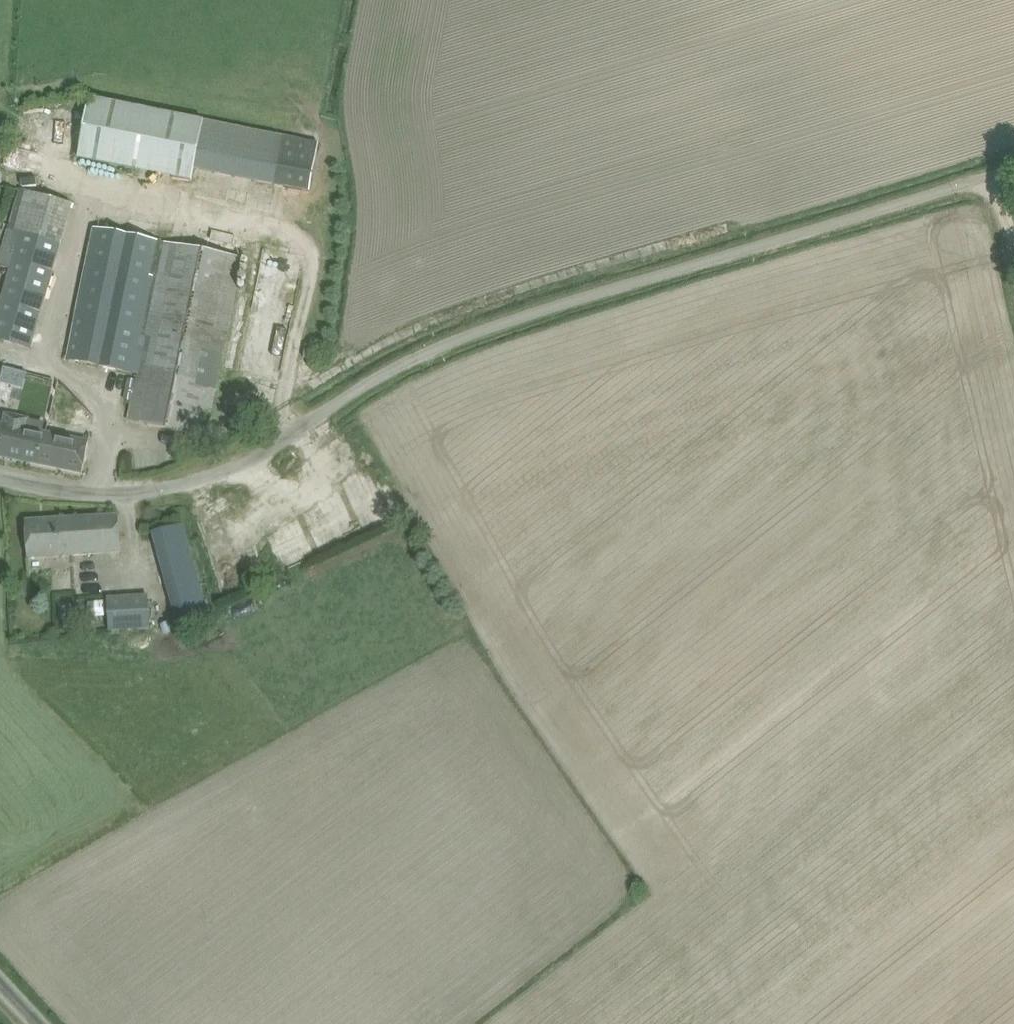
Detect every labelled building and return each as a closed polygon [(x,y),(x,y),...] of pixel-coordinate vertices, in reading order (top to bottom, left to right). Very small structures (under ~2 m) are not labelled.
[(90,98),(78,157),(192,180),(194,169),(309,192),(318,144),(90,98)] [(51,281),(58,260),(73,204),(20,189),(9,228),(0,258),(0,266),(8,268),(0,296),(0,339),(32,349),(51,281)] [(93,227),(66,359),(129,371),(139,373),(137,381),(133,402),(129,421),(206,437),(209,417),(242,258),(93,227)] [(0,440),(0,457),(38,465),(44,434),(27,430),(29,418),(6,414),(0,440)] [(44,434),(38,465),(82,474),(88,442),(69,439),(44,434)] [(28,557),(121,551),(119,515),(25,521),(28,557)] [(183,524),(153,533),(156,544),(176,625),(178,624),(209,615),(183,524)] [(109,630),(150,628),(147,593),(107,596),(109,630)] [(104,601),(93,602),(94,616),(105,616),(104,601)]
